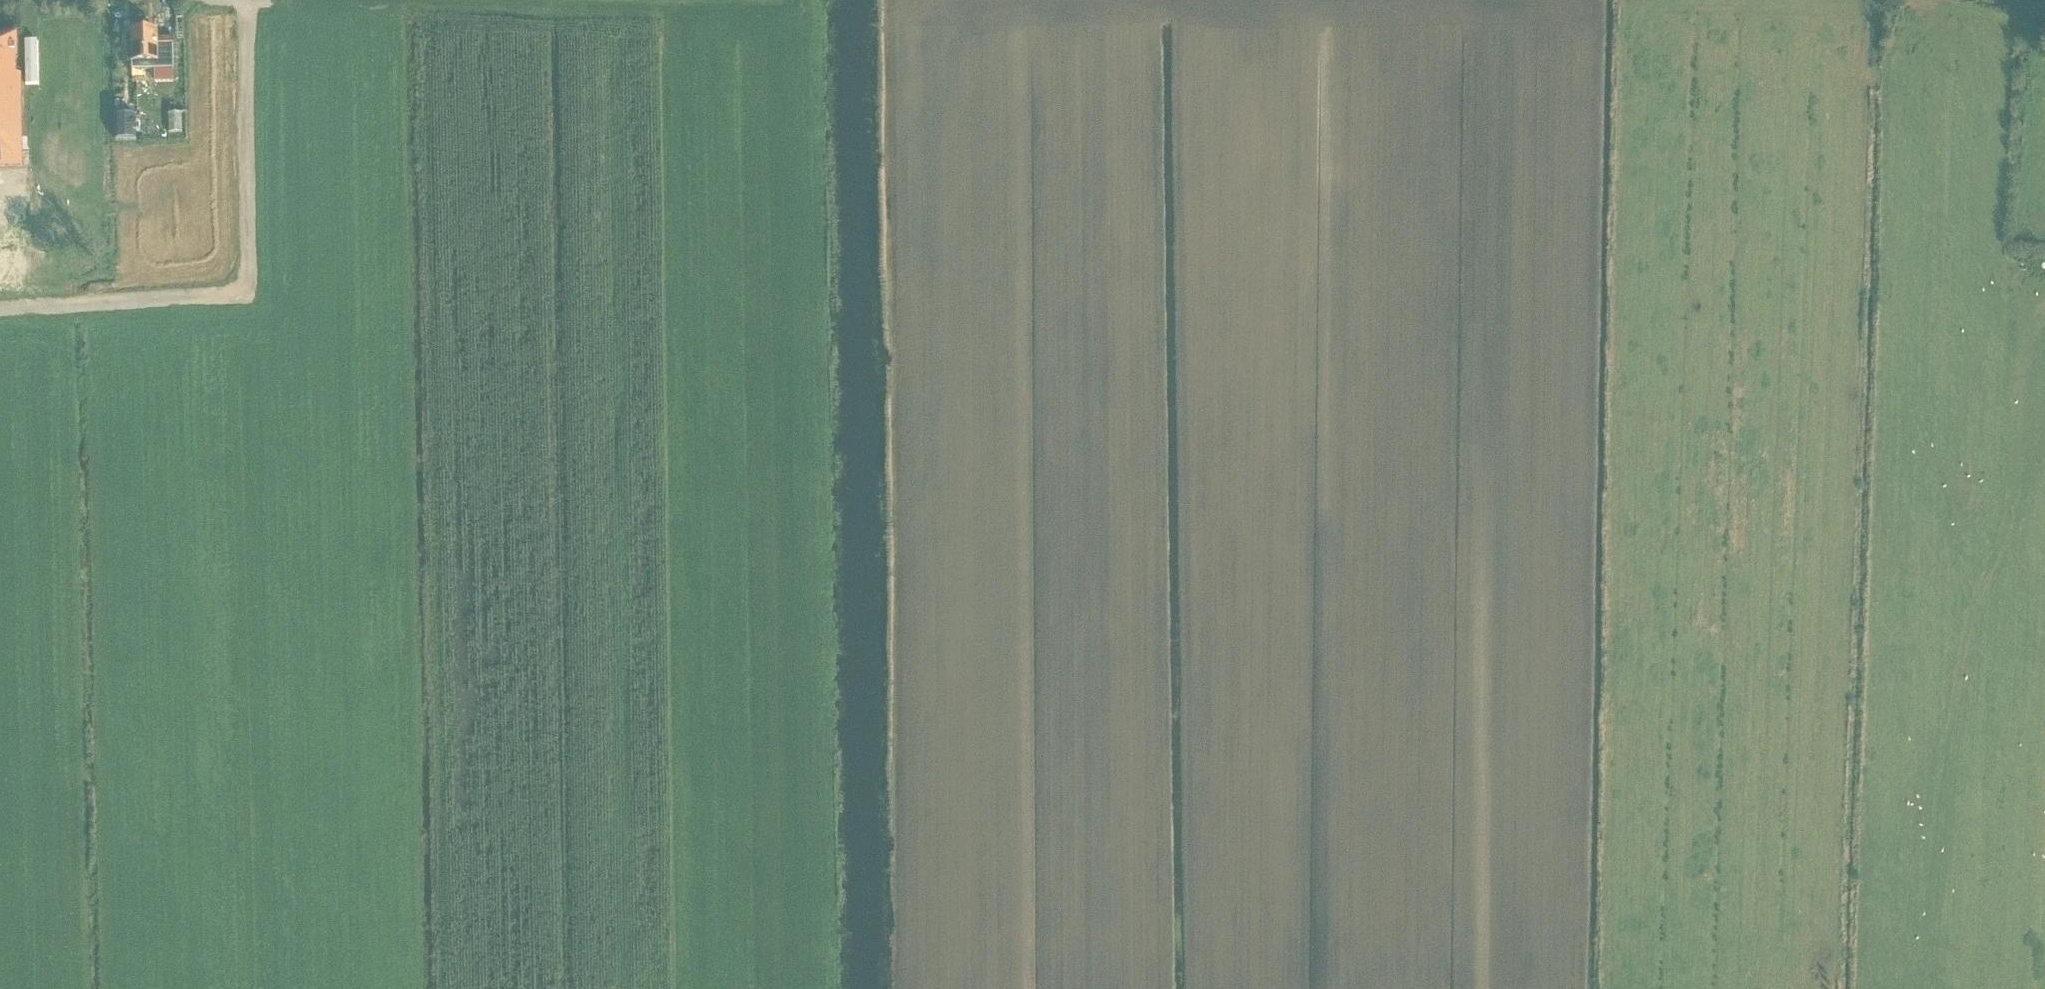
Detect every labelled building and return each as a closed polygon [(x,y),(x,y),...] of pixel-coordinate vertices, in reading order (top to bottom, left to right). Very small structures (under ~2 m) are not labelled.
[(157,30),(131,31),(133,64),(133,72),(174,71),(173,51),(173,40),(158,40),(157,30)] [(22,167),(21,74),(17,74),(16,59),(18,59),(18,34),(0,34),(0,167),(22,167)] [(134,116),(115,116),(116,140),(134,140),(134,116)] [(14,188),(0,189),(0,202),(15,202),(14,188)] [(32,216),(32,191),(19,191),(19,216),(32,216)]
